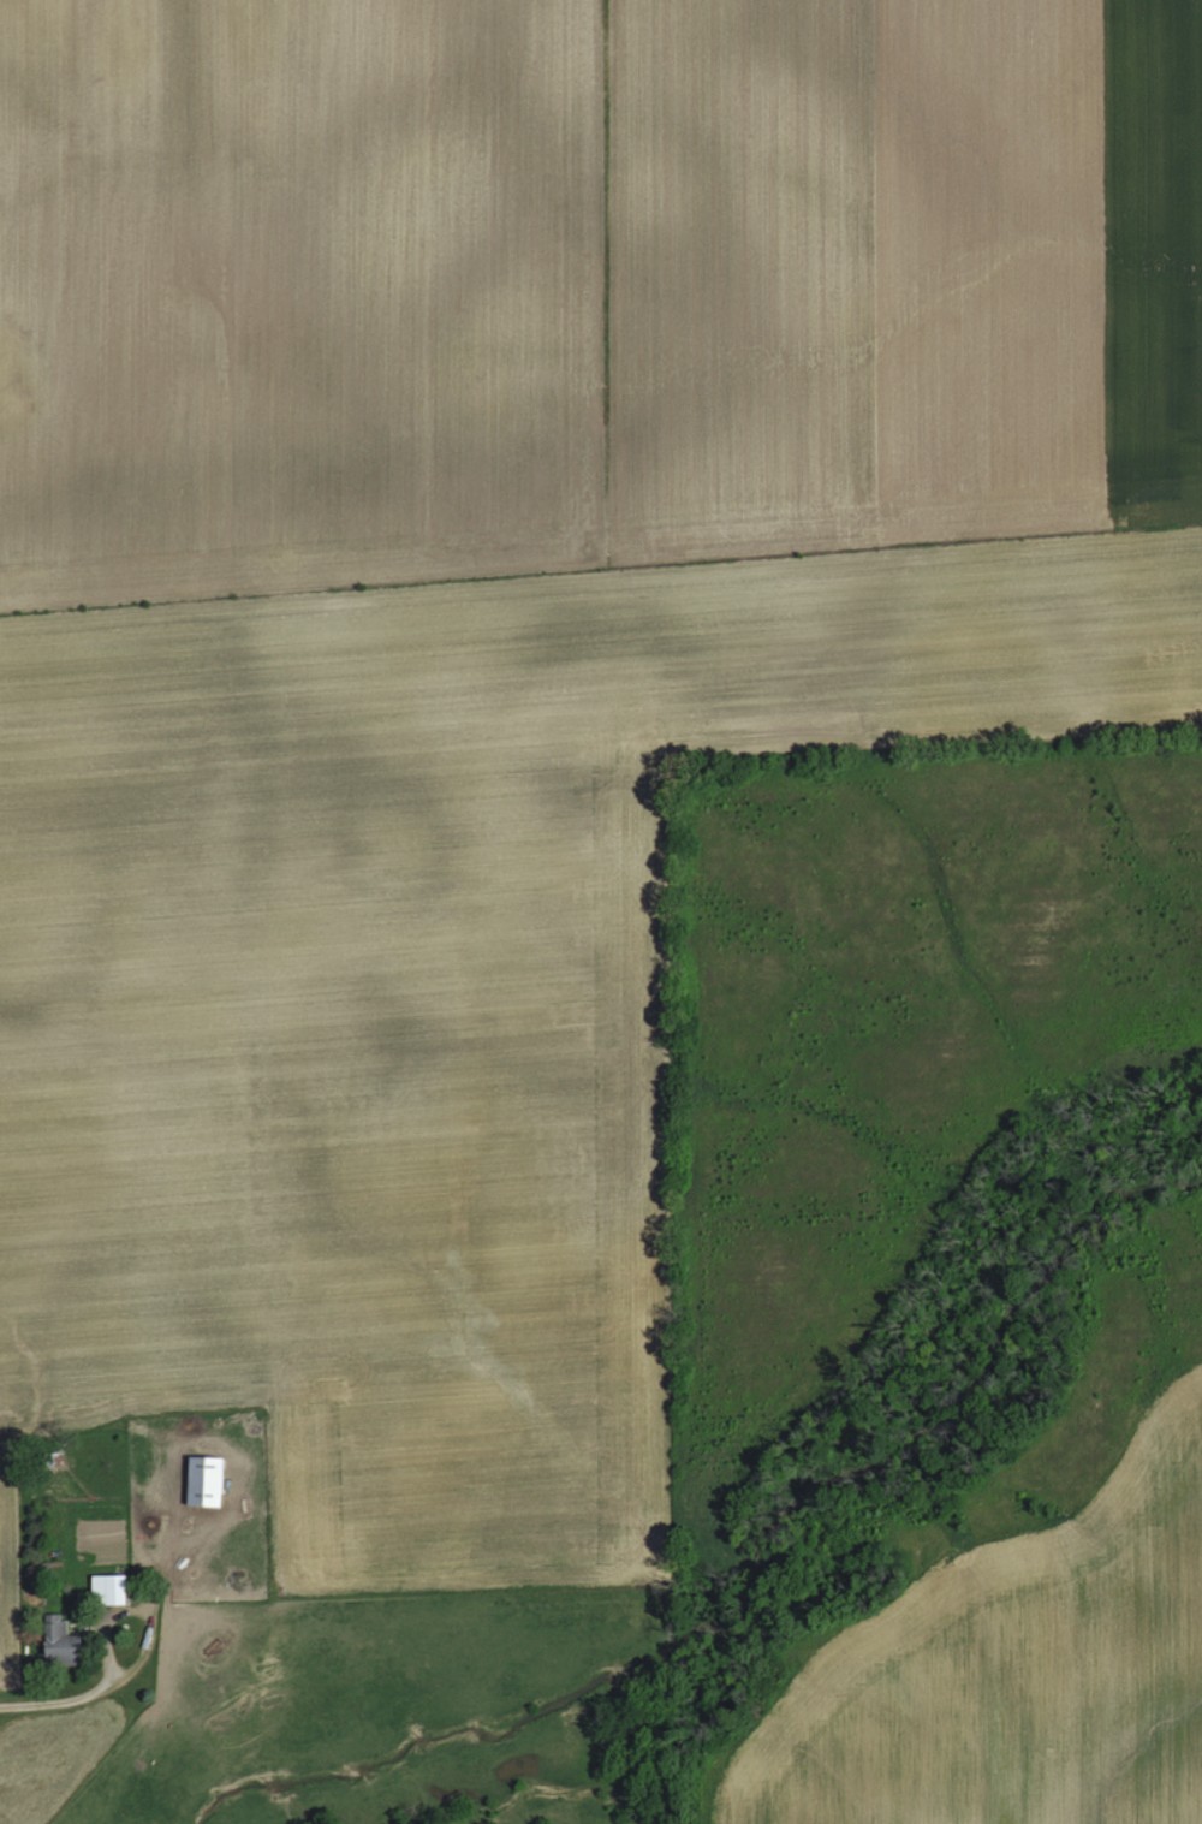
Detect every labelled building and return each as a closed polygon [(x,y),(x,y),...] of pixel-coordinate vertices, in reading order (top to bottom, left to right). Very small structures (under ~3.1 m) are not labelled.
[(186,1505),(222,1506),(223,1457),(187,1456),(186,1505)] [(124,1604),(124,1575),(91,1575),(91,1605),(124,1604)] [(45,1659),(58,1658),(58,1665),(79,1664),(79,1635),(67,1635),(66,1616),(43,1617),(45,1659)]
